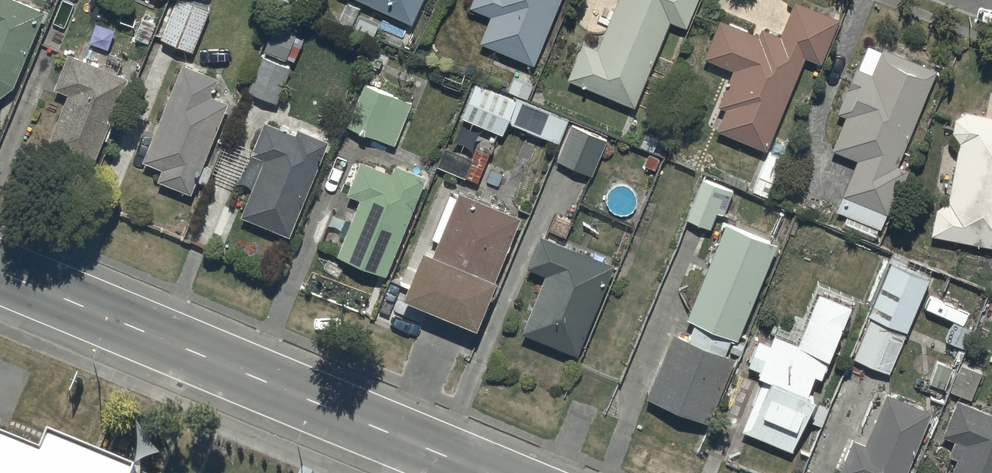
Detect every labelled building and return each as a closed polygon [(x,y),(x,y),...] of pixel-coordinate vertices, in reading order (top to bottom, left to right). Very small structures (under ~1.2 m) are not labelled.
[(12,79),(44,4),(34,0),(0,0),(0,89),(12,79)] [(163,31),(194,44),(211,4),(203,0),(176,0),(163,31)] [(412,17),(420,0),(376,0),(412,17)] [(534,57),(538,59),(563,0),(471,0),(471,1),(492,9),(481,36),(534,57)] [(569,73),(635,100),(672,13),(687,19),(695,0),(616,0),(598,44),(584,38),(569,73)] [(809,0),(793,0),(780,31),(761,23),(759,30),(720,14),(705,51),(733,62),(718,99),(726,103),(717,125),(765,144),(804,49),(820,56),(838,12),(809,0)] [(265,43),(286,51),(296,28),(275,19),(265,43)] [(837,205),(879,223),(907,164),(897,160),(935,64),(884,41),(882,46),(868,40),(838,106),(846,109),(831,142),(859,153),(837,205)] [(94,157),(128,71),(69,45),(55,80),(68,86),(48,138),(94,157)] [(289,62),(264,51),(250,86),(275,96),(289,62)] [(183,57),(144,154),(163,162),(159,173),(190,186),(228,95),(210,87),(214,78),(216,79),(218,72),(183,57)] [(365,78),(349,120),(395,140),(412,99),(365,78)] [(477,79),(464,111),(502,126),(507,115),(559,136),(567,114),(477,79)] [(966,105),(953,113),(952,126),(960,135),(948,195),(936,204),(931,228),(991,240),(991,112),(966,105)] [(266,115),(251,147),(265,153),(241,208),(290,228),(330,135),(299,122),(296,128),(266,115)] [(572,120),(556,154),(593,169),(607,135),(572,120)] [(447,141),(438,159),(477,176),(489,150),(477,145),(474,152),(447,141)] [(362,154),(349,186),(362,191),(340,247),(387,265),(426,170),(396,158),(392,166),(362,154)] [(425,236),(405,283),(477,315),(521,209),(460,184),(458,190),(450,187),(432,230),(440,233),(437,241),(425,236)] [(674,326),(647,389),(706,414),(733,350),(723,346),(731,329),(736,331),(775,236),(725,216),(687,311),(696,314),(688,332),(674,326)] [(541,228),(527,260),(546,267),(523,324),(578,347),(615,258),(541,228)] [(891,255),(867,307),(906,324),(929,273),(891,255)] [(760,376),(742,422),(793,444),(850,301),(818,287),(798,338),(773,329),(769,338),(757,333),(747,358),(769,367),(765,378),(760,376)] [(869,314),(851,351),(888,368),(905,331),(869,314)] [(839,466),(855,472),(903,472),(932,406),(886,386),(864,438),(854,433),(839,466)] [(942,427),(955,432),(948,448),(958,452),(950,472),(991,472),(991,407),(956,393),(942,427)] [(144,458),(38,414),(28,436),(0,426),(0,472),(137,472),(144,458)]
